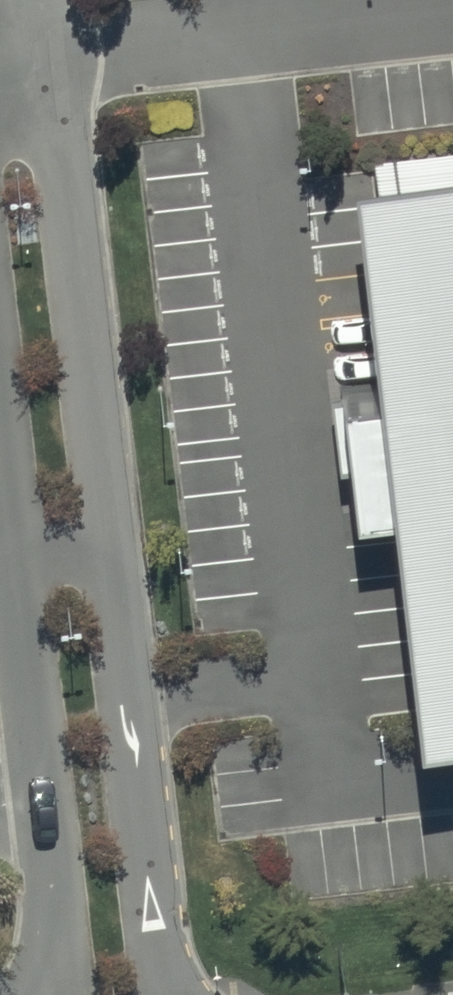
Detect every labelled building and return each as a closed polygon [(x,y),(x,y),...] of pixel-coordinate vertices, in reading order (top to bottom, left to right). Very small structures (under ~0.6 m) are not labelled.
[(452,716),(452,142),(357,153),(424,720),(452,716)]
